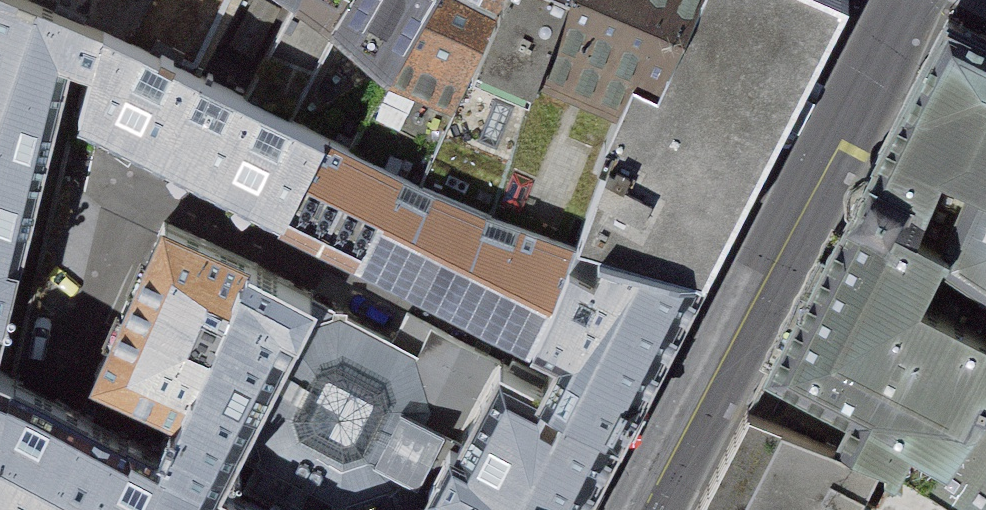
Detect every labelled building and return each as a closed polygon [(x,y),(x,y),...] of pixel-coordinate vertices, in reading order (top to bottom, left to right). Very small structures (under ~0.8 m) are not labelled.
[(47,146),(72,52),(96,59),(120,0),(0,0),(0,132),(47,146)] [(83,110),(288,217),(340,108),(311,95),(264,72),(223,52),(151,15),(121,0),(120,0),(96,59),(83,110)] [(158,0),(121,0),(151,15),(158,0)] [(247,0),(158,0),(151,15),(223,52),(247,0)] [(300,0),(248,0),(223,52),(264,72),(300,0)] [(359,0),(300,0),(264,72),(311,95),(345,28),(359,0)] [(433,0),(359,0),(345,28),(396,75),(433,0)] [(510,0),(433,0),(396,75),(372,123),(439,155),(510,0)] [(575,0),(510,0),(439,155),(489,178),(499,183),(548,64),(575,0)] [(626,0),(575,0),(548,64),(590,82),(626,0)] [(587,238),(712,275),(854,1),(851,0),(709,0),(666,86),(643,77),(632,101),(613,143),(620,146),(592,227),(587,238)] [(709,0),(626,0),(590,82),(632,101),(643,77),(666,86),(709,0)] [(952,19),(921,77),(833,244),(755,391),(883,466),(918,486),(985,398),(985,35),(952,19)] [(437,287),(489,178),(439,155),(372,123),(340,108),(288,217),(437,287)] [(47,146),(0,132),(0,317),(47,146)] [(489,178),(437,287),(541,336),(587,238),(592,227),(499,183),(489,178)] [(184,418),(253,267),(168,225),(98,376),(184,418)] [(587,238),(541,336),(565,352),(556,370),(549,387),(632,428),(640,411),(712,275),(587,238)] [(506,367),(432,333),(424,353),(253,267),(184,418),(168,454),(228,486),(242,459),(346,509),(395,497),(399,509),(433,509),(506,367)] [(506,367),(433,509),(585,509),(632,428),(549,387),(506,367)] [(18,375),(5,368),(0,371),(0,439),(18,375)] [(18,375),(0,439),(0,509),(143,509),(168,454),(40,386),(18,375)] [(755,391),(740,423),(699,503),(695,509),(957,509),(918,486),(883,466),(755,391)] [(918,486),(957,509),(985,509),(985,398),(918,486)] [(228,486),(168,454),(143,509),(273,509),(228,486)]
